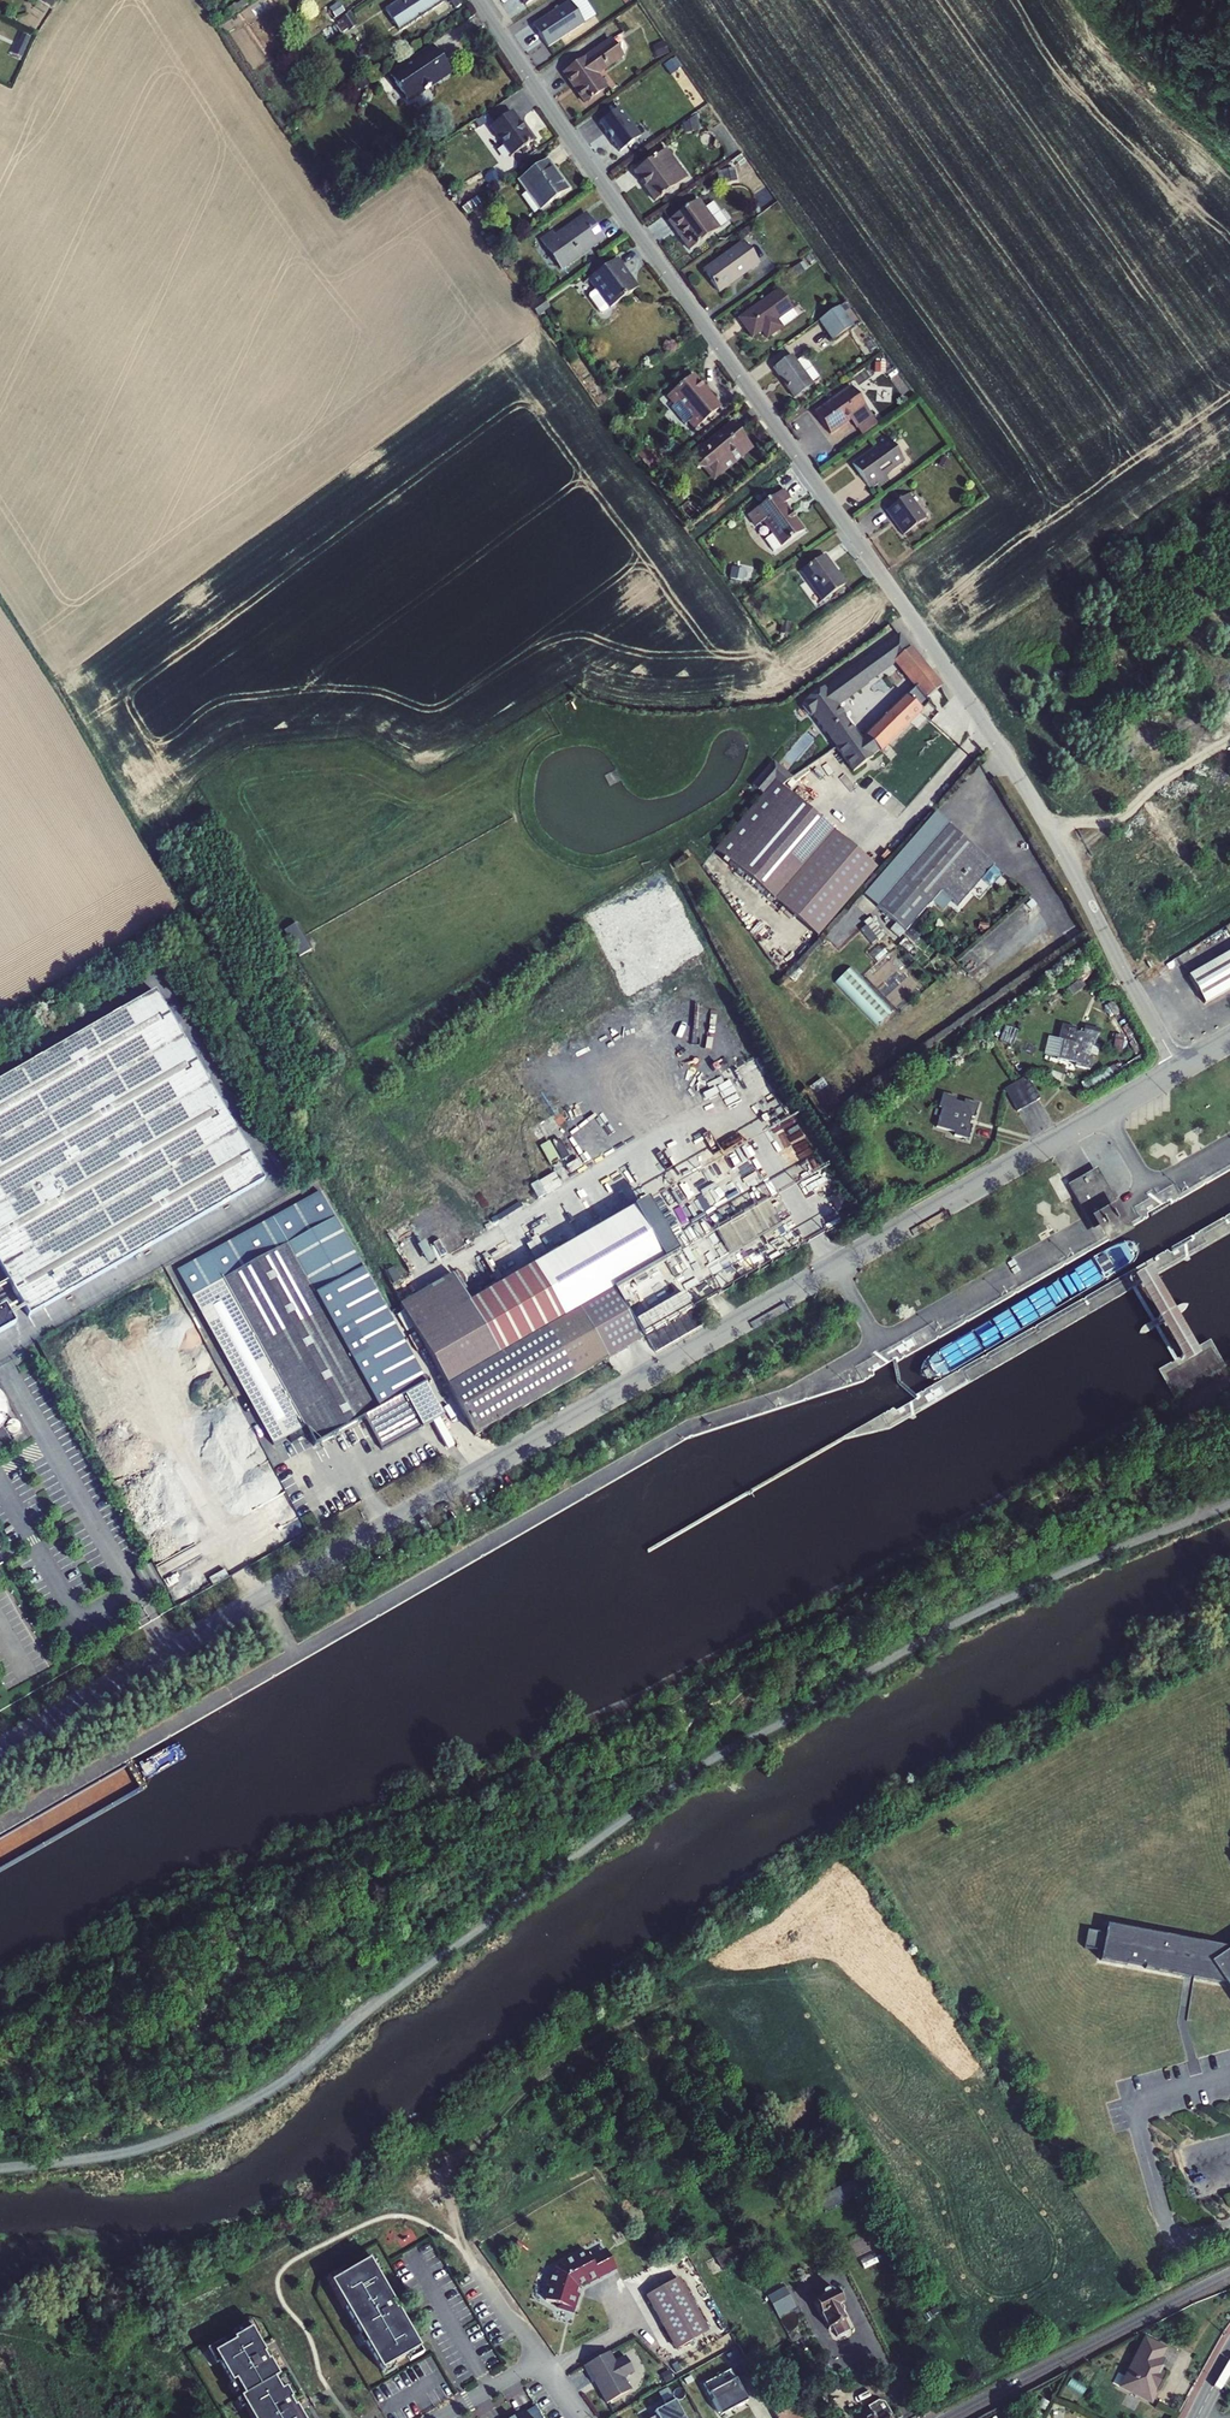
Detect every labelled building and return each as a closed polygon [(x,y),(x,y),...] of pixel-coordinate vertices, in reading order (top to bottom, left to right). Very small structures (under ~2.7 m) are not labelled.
[(227,8),(231,15),(256,0),(243,0),(236,4),(235,3),(227,8)] [(243,16),(247,22),(280,0),(267,0),(243,16)] [(332,16),(344,9),(341,5),(348,0),(321,0),(332,16)] [(399,32),(444,2),(443,0),(400,0),(384,10),(399,32)] [(349,12),(336,22),(343,32),(347,29),(349,31),(358,25),(349,12)] [(242,26),(228,36),(238,50),(252,41),(242,26)] [(562,74),(584,105),(608,88),(598,75),(624,57),(610,39),(562,74)] [(664,42),(652,47),(657,59),(669,53),(664,42)] [(388,74),(408,104),(451,75),(432,45),(388,74)] [(362,49),(359,53),(359,59),(363,62),(369,61),(372,58),(372,53),(368,48),(362,49)] [(709,107),(699,114),(703,120),(713,114),(709,107)] [(640,136),(621,109),(599,125),(619,151),(640,136)] [(510,155),(511,157),(533,141),(512,111),(489,127),(503,146),(510,155)] [(697,114),(682,124),(684,133),(700,130),(697,114)] [(487,116),(478,118),(480,125),(489,122),(487,116)] [(510,155),(503,146),(498,149),(505,158),(510,155)] [(633,172),(654,202),(687,178),(666,149),(633,172)] [(743,156),(733,163),(737,168),(746,161),(743,156)] [(518,180),(540,210),(569,190),(548,159),(518,180)] [(737,181),(734,168),(717,172),(719,185),(737,181)] [(476,198),(461,208),(467,217),(482,207),(479,204),(480,203),(476,198)] [(667,222),(688,251),(720,228),(705,207),(699,199),(667,222)] [(705,207),(720,228),(727,223),(712,202),(705,207)] [(539,239),(561,271),(605,240),(585,212),(555,235),(551,230),(539,239)] [(745,228),(737,234),(741,239),(749,234),(745,228)] [(701,270),(718,294),(760,264),(743,241),(701,270)] [(504,252),(501,265),(513,267),(516,255),(504,252)] [(595,289),(609,309),(639,287),(617,258),(587,280),(595,289)] [(803,261),(787,271),(792,279),(808,268),(803,261)] [(780,288),(737,318),(752,339),(761,332),(767,340),(792,320),(797,317),(793,310),(794,309),(780,288)] [(601,315),(609,309),(595,289),(589,294),(588,297),(601,315)] [(544,298),(531,307),(537,316),(550,308),(544,298)] [(846,301),(818,321),(832,341),(854,325),(845,312),(850,308),(846,301)] [(792,354),(772,369),(794,399),(813,385),(812,383),(797,361),(792,354)] [(797,361),(812,383),(820,378),(804,356),(797,361)] [(885,363),(874,363),(874,374),(885,374),(885,363)] [(665,397),(694,430),(721,407),(693,374),(665,397)] [(850,385),(814,411),(831,435),(851,420),(856,428),(873,417),(850,385)] [(878,425),(873,417),(856,428),(862,436),(878,425)] [(701,447),(719,467),(739,450),(742,454),(752,446),(731,422),(701,447)] [(872,446),(873,448),(852,464),(871,491),(889,478),(886,475),(904,462),(887,435),(872,446)] [(754,448),(752,446),(742,454),(739,450),(719,467),(701,447),(700,445),(693,451),(699,459),(696,468),(704,468),(715,481),(754,448)] [(647,448),(636,456),(649,471),(659,463),(647,448)] [(942,457),(937,465),(946,470),(951,462),(942,457)] [(780,547),(781,547),(804,530),(785,503),(790,498),(784,489),(747,515),(755,527),(762,522),(771,535),(780,547)] [(885,511),(903,535),(926,518),(909,493),(885,511)] [(773,551),(780,547),(771,535),(765,539),(773,551)] [(800,572),(821,602),(846,583),(825,554),(800,572)] [(732,567),(730,579),(743,581),(745,570),(732,567)] [(781,621),(779,633),(789,634),(791,623),(781,621)] [(893,661),(908,649),(899,636),(856,667),(855,667),(800,707),(840,759),(848,751),(848,750),(862,736),(839,705),(894,663),(893,661)] [(907,696),(921,710),(931,700),(928,696),(942,685),(911,647),(908,649),(893,661),(894,663),(914,688),(907,696)] [(861,764),(865,768),(923,712),(921,710),(907,696),(905,694),(862,736),(848,750),(848,751),(861,764)] [(848,751),(840,759),(842,761),(838,765),(848,775),(861,764),(848,751)] [(715,850),(774,900),(833,831),(775,780),(715,850)] [(876,907),(904,932),(940,891),(957,907),(982,878),(993,865),(948,825),(876,907)] [(1002,874),(993,865),(982,878),(991,886),(1002,874)] [(869,917),(863,922),(866,925),(860,929),(871,943),(877,939),(878,940),(884,935),(869,917)] [(298,923),(286,930),(302,956),(314,949),(298,923)] [(853,936),(839,950),(849,961),(853,957),(856,959),(862,954),(858,949),(863,945),(860,942),(860,943),(853,936)] [(881,945),(864,958),(872,968),(889,955),(881,945)] [(1188,975),(1204,1004),(1229,989),(1229,951),(1188,975)] [(893,1010),(850,967),(834,982),(877,1026),(893,1010)] [(992,984),(976,996),(981,1003),(997,991),(992,984)] [(0,1080),(0,1266),(29,1316),(263,1181),(155,991),(0,1080)] [(1098,1033),(1084,1030),(1083,1033),(1075,1031),(1076,1028),(1062,1024),(1058,1039),(1061,1040),(1056,1059),(1075,1064),(1075,1066),(1089,1070),(1092,1055),(1097,1057),(1098,1048),(1094,1048),(1098,1033)] [(1017,1030),(1005,1025),(999,1041),(1012,1045),(1017,1030)] [(1124,1037),(1115,1035),(1112,1052),(1121,1054),(1124,1037)] [(1044,1055),(1056,1059),(1061,1040),(1058,1039),(1048,1037),(1044,1055)] [(1133,1039),(1129,1042),(1138,1056),(1116,1069),(1114,1065),(1081,1085),(1087,1094),(1135,1065),(1136,1067),(1148,1060),(1144,1053),(1143,1054),(1138,1045),(1137,1045),(1133,1039)] [(822,1077),(808,1087),(827,1113),(888,1070),(881,1060),(833,1093),(822,1077)] [(1026,1076),(1004,1089),(1017,1111),(1039,1098),(1026,1076)] [(956,1097),(942,1093),(938,1107),(941,1108),(936,1127),(954,1132),(954,1135),(968,1139),(972,1125),(969,1124),(971,1117),(974,1117),(978,1104),(964,1100),(963,1103),(956,1100),(956,1097)] [(551,1144),(542,1150),(552,1168),(561,1163),(551,1144)] [(1095,1227),(1106,1247),(1131,1233),(1119,1213),(1122,1212),(1097,1168),(1067,1185),(1085,1216),(1092,1228),(1095,1227)] [(554,1172),(531,1185),(538,1198),(561,1184),(554,1172)] [(1056,1174),(1049,1179),(1056,1192),(1057,1191),(1062,1199),(1068,1195),(1056,1174)] [(286,1245),(335,1219),(320,1192),(178,1269),(193,1295),(224,1279),(286,1245)] [(837,1192),(828,1197),(837,1212),(846,1207),(837,1192)] [(767,1199),(690,1244),(704,1267),(781,1222),(767,1199)] [(499,1354),(565,1317),(578,1309),(661,1261),(631,1208),(468,1302),(499,1354)] [(286,1245),(377,1410),(403,1395),(425,1382),(335,1219),(286,1245)] [(421,1245),(432,1263),(439,1258),(428,1241),(421,1245)] [(286,1245),(224,1279),(306,1428),(315,1444),(364,1417),(377,1410),(286,1245)] [(1176,1322),(1152,1279),(1147,1271),(1131,1280),(1136,1288),(1160,1332),(1176,1360),(1181,1368),(1197,1359),(1193,1351),(1176,1322)] [(452,1274),(400,1305),(475,1436),(606,1359),(578,1309),(565,1317),(499,1354),(468,1302),(452,1274)] [(224,1279),(193,1295),(274,1445),(306,1428),(224,1279)] [(611,1290),(578,1309),(606,1359),(640,1341),(611,1290)] [(685,1291),(636,1319),(655,1352),(703,1324),(685,1291)] [(0,1308),(0,1332),(15,1324),(4,1305),(0,1308)] [(620,1352),(608,1359),(612,1367),(624,1359),(620,1352)] [(15,1448),(6,1423),(15,1420),(1,1382),(0,1383),(0,1454),(15,1448)] [(403,1395),(421,1428),(422,1429),(444,1416),(425,1382),(403,1395)] [(403,1395),(377,1410),(364,1417),(382,1449),(421,1428),(403,1395)] [(1156,1971),(1199,1942),(1107,1925),(1105,1934),(1087,1930),(1084,1948),(1102,1951),(1100,1961),(1127,1966),(1127,1963),(1145,1967),(1144,1969),(1156,1971)] [(1199,1942),(1156,1971),(1225,1984),(1229,1992),(1229,1948),(1199,1942)] [(817,2199),(825,2212),(861,2192),(854,2179),(817,2199)] [(722,2268),(741,2258),(735,2246),(716,2256),(722,2268)] [(589,2257),(599,2276),(615,2268),(605,2249),(589,2257)] [(574,2292),(576,2285),(585,2280),(586,2283),(599,2276),(589,2257),(586,2251),(575,2257),(573,2255),(560,2261),(562,2264),(554,2267),(553,2271),(551,2271),(547,2284),(549,2285),(545,2299),(558,2303),(557,2306),(572,2310),(577,2293),(574,2292)] [(420,2349),(369,2261),(330,2283),(381,2371),(420,2349)] [(646,2296),(675,2349),(707,2332),(678,2279),(646,2296)] [(775,2311),(791,2302),(783,2286),(767,2295),(775,2311)] [(828,2290),(826,2290),(822,2292),(821,2294),(823,2297),(813,2302),(820,2316),(821,2316),(827,2329),(831,2327),(836,2337),(839,2338),(848,2333),(849,2331),(844,2321),(837,2307),(843,2304),(836,2291),(830,2294),(828,2290)] [(775,2311),(777,2315),(793,2306),(791,2302),(775,2311)] [(233,2332),(236,2337),(251,2329),(255,2336),(260,2333),(252,2321),(233,2332)] [(214,2353),(232,2384),(235,2381),(244,2396),(240,2399),(252,2417),(303,2417),(299,2411),(297,2413),(290,2401),(292,2400),(286,2388),(281,2391),(276,2383),(274,2380),(279,2377),(269,2360),(267,2362),(263,2355),(261,2350),(263,2349),(255,2336),(251,2329),(236,2337),(233,2339),(235,2341),(214,2353)] [(1144,2339),(1120,2387),(1150,2402),(1155,2394),(1156,2394),(1157,2391),(1151,2388),(1159,2372),(1164,2361),(1159,2359),(1164,2349),(1144,2339)] [(609,2352),(583,2366),(591,2383),(594,2381),(596,2380),(599,2385),(598,2389),(606,2404),(630,2390),(623,2378),(633,2372),(625,2357),(614,2363),(609,2352)] [(702,2384),(719,2416),(746,2401),(728,2370),(702,2384)] [(754,2376),(759,2386),(769,2381),(763,2371),(754,2376)] [(1165,2375),(1159,2372),(1151,2388),(1157,2391),(1165,2375)] [(284,2379),(276,2383),(281,2391),(286,2388),(288,2387),(284,2379)] [(651,2417),(683,2417),(672,2397),(662,2402),(664,2406),(653,2412),(655,2416),(651,2417)] [(892,2415),(884,2402),(878,2400),(867,2407),(872,2414),(866,2417),(889,2417),(892,2415)] [(535,2406),(525,2412),(515,2417),(542,2417),(535,2406)] [(794,2407),(775,2417),(776,2417),(800,2417),(794,2407)]
